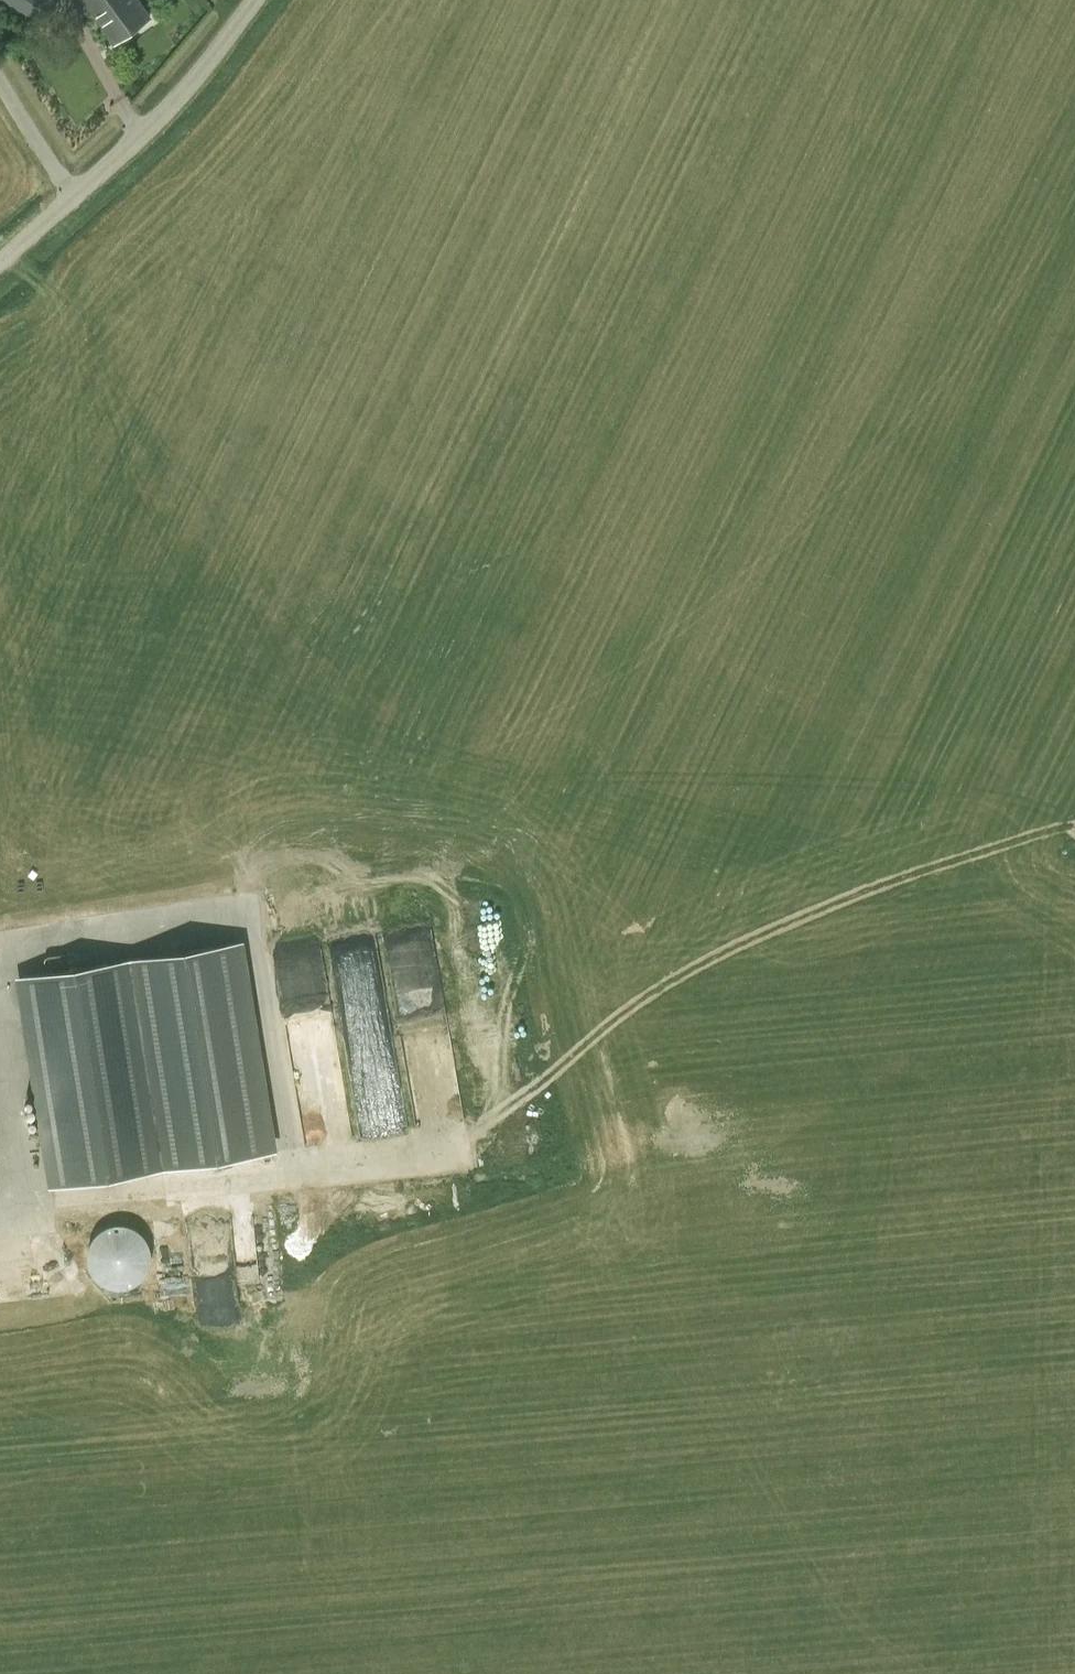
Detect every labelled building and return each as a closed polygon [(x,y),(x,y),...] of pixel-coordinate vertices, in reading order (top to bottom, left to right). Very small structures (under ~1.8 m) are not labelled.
[(43,25),(57,0),(56,0),(0,0),(43,25)] [(136,0),(83,0),(114,43),(149,18),(136,0)] [(20,988),(52,1186),(163,1168),(132,970),(20,988)] [(129,1224),(123,1223),(117,1223),(109,1225),(102,1228),(96,1233),(91,1241),(87,1251),(87,1259),(89,1266),(92,1274),(98,1280),(104,1284),(111,1288),(119,1289),(124,1288),(130,1287),(135,1284),(140,1281),(144,1276),(149,1271),(152,1263),(152,1256),(152,1251),(150,1245),(147,1238),(142,1233),(136,1228),(129,1224)]
